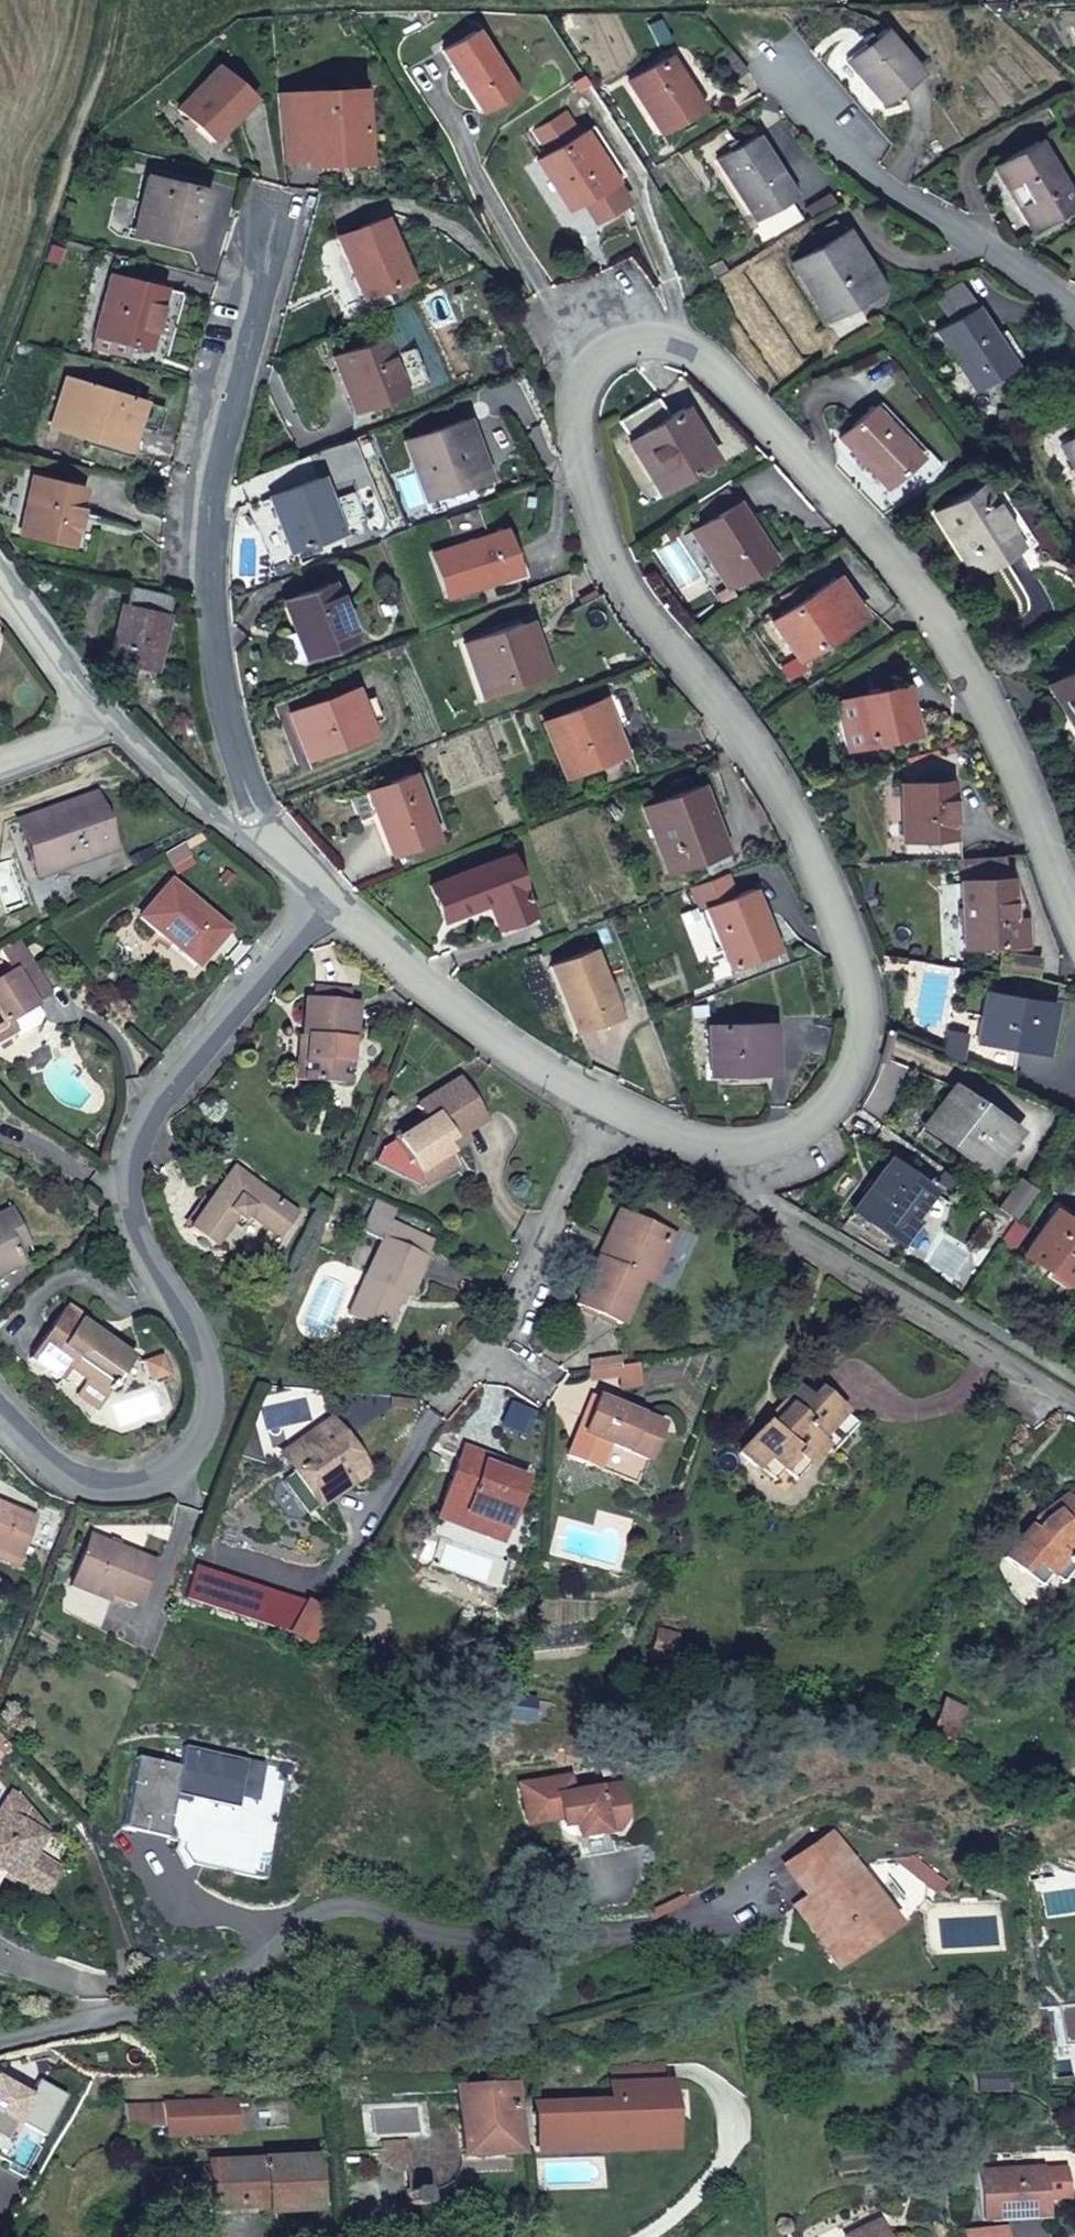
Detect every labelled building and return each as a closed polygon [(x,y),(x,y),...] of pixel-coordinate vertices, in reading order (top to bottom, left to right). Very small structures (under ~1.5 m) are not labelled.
[(881,29),(846,59),(884,106),(920,76),(881,29)] [(511,92),(474,33),(442,52),(480,111),(511,92)] [(748,72),(728,48),(713,61),(732,84),(748,72)] [(668,58),(630,82),(662,132),(699,109),(668,58)] [(253,98),(219,67),(179,111),(213,141),(253,98)] [(279,96),(282,126),(302,125),(306,163),(307,166),(363,162),(356,90),(279,96)] [(302,125),(282,126),(286,166),(306,163),(302,125)] [(583,134),(538,162),(568,210),(613,181),(583,134)] [(795,197),(757,137),(740,148),(736,142),(730,146),(734,152),(719,162),(757,221),(795,197)] [(994,168),(1014,201),(1019,199),(1036,226),(1074,203),(1037,142),(994,168)] [(206,191),(147,177),(133,233),(192,247),(206,191)] [(1019,199),(1014,201),(1031,229),(1036,226),(1019,199)] [(408,280),(383,219),(338,237),(364,299),(408,280)] [(794,265),(825,314),(848,300),(850,305),(878,287),(844,233),(794,265)] [(720,262),(710,268),(717,279),(727,273),(720,262)] [(110,276),(95,335),(128,344),(149,349),(163,288),(110,276)] [(944,308),(953,322),(976,307),(967,293),(944,308)] [(848,300),(825,314),(828,319),(850,305),(848,300)] [(976,307),(953,322),(938,332),(977,390),(1014,366),(976,307)] [(128,344),(95,335),(92,348),(125,356),(128,344)] [(404,394),(383,340),(334,359),(356,413),(404,394)] [(143,402),(65,378),(50,426),(128,450),(136,425),(143,402)] [(660,493),(704,466),(683,433),(694,426),(683,408),(668,418),(656,398),(618,422),(660,493)] [(164,408),(143,402),(136,425),(156,432),(164,408)] [(872,407),(839,439),(885,488),(919,456),(872,407)] [(426,500),(480,480),(471,456),(477,454),(464,420),(405,442),(426,500)] [(683,433),(704,466),(714,459),(694,426),(683,433)] [(1063,446),(1074,465),(1074,439),(1063,446)] [(471,456),(480,480),(486,478),(477,454),(471,456)] [(924,477),(914,466),(902,477),(913,488),(924,477)] [(82,489),(30,477),(18,534),(70,545),(82,489)] [(340,534),(320,481),(270,500),(293,559),(306,555),(304,547),(340,534)] [(981,485),(934,514),(973,574),(1018,545),(981,485)] [(772,560),(727,490),(697,509),(707,524),(692,533),(729,588),(772,560)] [(518,573),(504,532),(435,556),(450,597),(518,573)] [(835,580),(774,623),(801,660),(861,617),(835,580)] [(294,665),(352,643),(330,586),(284,604),(296,635),(284,639),(282,649),(287,662),(294,665)] [(171,597),(130,588),(126,606),(121,605),(109,664),(156,674),(171,597)] [(533,655),(539,653),(529,624),(521,627),(533,655)] [(548,677),(539,653),(533,655),(521,627),(464,648),(483,700),(548,677)] [(1053,682),(1074,717),(1070,719),(1074,727),(1074,669),(1053,682)] [(1048,685),(1070,719),(1074,717),(1053,682),(1048,685)] [(912,734),(901,687),(837,703),(849,750),(912,734)] [(374,736),(356,691),(290,716),(309,761),(374,736)] [(601,703),(545,727),(567,778),(623,755),(601,703)] [(435,840),(411,777),(367,794),(349,801),(360,829),(378,822),(391,856),(435,840)] [(949,782),(901,785),(904,841),(907,841),(907,857),(953,854),(949,782)] [(700,789),(642,811),(668,874),(725,852),(700,789)] [(23,822),(43,877),(115,851),(97,797),(23,822)] [(23,822),(17,824),(37,880),(43,877),(23,822)] [(1004,857),(957,859),(959,883),(1005,880),(1004,857)] [(509,858),(431,888),(444,923),(489,906),(499,929),(531,917),(509,858)] [(726,875),(690,889),(700,913),(706,910),(730,971),(769,955),(762,935),(770,933),(753,893),(735,899),(726,875)] [(1005,880),(959,883),(964,941),(969,949),(1022,945),(1020,920),(1008,921),(1005,880)] [(225,933),(169,885),(140,920),(196,967),(225,933)] [(777,952),(770,933),(762,935),(769,955),(777,952)] [(19,938),(1,949),(15,974),(0,983),(0,1041),(13,1033),(16,1040),(38,1027),(43,1017),(34,1003),(49,994),(19,938)] [(592,952),(550,968),(576,1034),(618,1018),(592,952)] [(307,1000),(303,1038),(307,1038),(304,1082),(346,1086),(356,1004),(348,1004),(349,993),(316,990),(315,1001),(307,1000)] [(976,1042),(1039,1052),(1047,1004),(983,994),(976,1042)] [(1047,1004),(1039,1052),(1046,1053),(1054,1005),(1047,1004)] [(710,1076),(753,1075),(753,1068),(775,1067),(772,1024),(707,1027),(710,1076)] [(943,1057),(963,1065),(962,1036),(945,1030),(943,1057)] [(307,1038),(303,1038),(300,1037),(296,1082),(304,1082),(307,1038)] [(883,1060),(870,1087),(891,1098),(905,1068),(883,1060)] [(415,1173),(417,1176),(431,1168),(438,1177),(455,1167),(444,1147),(482,1123),(458,1083),(418,1108),(426,1122),(381,1149),(375,1163),(403,1180),(415,1173)] [(870,1087),(860,1109),(879,1123),(891,1098),(870,1087)] [(1015,1132),(954,1087),(926,1126),(988,1169),(1015,1132)] [(930,1189),(889,1160),(853,1209),(894,1238),(930,1189)] [(234,1167),(188,1228),(212,1246),(234,1217),(246,1215),(263,1227),(268,1222),(283,1233),(297,1214),(234,1167)] [(431,1168),(417,1176),(423,1186),(438,1177),(431,1168)] [(1018,1180),(999,1207),(1014,1218),(1033,1191),(1018,1180)] [(398,1210),(377,1200),(371,1213),(391,1223),(398,1210)] [(438,1229),(398,1210),(391,1223),(371,1213),(363,1230),(384,1240),(348,1316),(384,1332),(403,1293),(410,1297),(438,1229)] [(1074,1272),(1074,1224),(1055,1211),(1025,1256),(1067,1284),(1074,1272)] [(610,1249),(626,1216),(619,1213),(604,1247),(610,1249)] [(23,1263),(8,1234),(16,1231),(8,1215),(0,1218),(0,1274),(23,1263)] [(577,1305),(621,1326),(642,1281),(652,1285),(669,1248),(641,1236),(646,1226),(626,1216),(610,1249),(604,1247),(577,1305)] [(1027,1228),(1014,1219),(999,1242),(1011,1250),(1027,1228)] [(641,1236),(669,1248),(673,1238),(646,1226),(641,1236)] [(132,1360),(104,1340),(79,1323),(82,1319),(66,1308),(33,1355),(64,1377),(69,1370),(85,1381),(107,1396),(132,1360)] [(79,1323),(104,1340),(105,1335),(82,1319),(79,1323)] [(60,1383),(64,1377),(33,1355),(28,1361),(60,1383)] [(161,1356),(150,1360),(157,1381),(168,1377),(161,1356)] [(157,1381),(150,1360),(141,1363),(148,1383),(157,1381)] [(639,1363),(590,1369),(591,1380),(621,1377),(623,1387),(642,1385),(639,1363)] [(96,1411),(107,1396),(85,1381),(74,1396),(96,1411)] [(843,1413),(820,1392),(811,1401),(798,1389),(783,1405),(787,1410),(769,1429),(764,1425),(739,1453),(756,1468),(766,1457),(781,1471),(795,1456),(808,1468),(826,1447),(819,1440),(843,1413)] [(599,1398),(568,1455),(598,1467),(609,1444),(646,1461),(661,1425),(599,1398)] [(787,1410),(783,1405),(764,1425),(769,1429),(787,1410)] [(819,1440),(826,1447),(832,1452),(856,1425),(843,1413),(819,1440)] [(333,1422),(290,1451),(325,1502),(343,1489),(358,1479),(350,1469),(360,1462),(333,1422)] [(609,1444),(598,1467),(636,1484),(646,1461),(609,1444)] [(486,1458),(464,1450),(438,1519),(461,1528),(466,1515),(505,1529),(523,1481),(503,1473),(484,1466),(486,1458)] [(281,1457),(317,1508),(325,1502),(290,1451),(281,1457)] [(795,1456),(781,1471),(794,1483),(808,1468),(795,1456)] [(766,1457),(756,1468),(771,1482),(781,1471),(766,1457)] [(506,1465),(486,1458),(484,1466),(503,1473),(506,1465)] [(367,1472),(360,1462),(350,1469),(358,1479),(367,1472)] [(1070,1503),(1065,1497),(1049,1509),(1053,1513),(1043,1521),(1034,1531),(1029,1528),(1005,1558),(1023,1573),(1032,1562),(1050,1575),(1065,1559),(1074,1566),(1074,1499),(1070,1503)] [(0,1504),(0,1553),(19,1561),(26,1543),(46,1551),(56,1527),(0,1504)] [(1053,1513),(1049,1509),(1038,1517),(1029,1528),(1034,1531),(1043,1521),(1053,1513)] [(466,1515),(461,1528),(500,1542),(505,1529),(466,1515)] [(153,1563),(90,1538),(72,1581),(136,1606),(153,1563)] [(1065,1559),(1050,1575),(1060,1583),(1074,1566),(1065,1559)] [(1032,1562),(1023,1573),(1040,1587),(1050,1575),(1032,1562)] [(659,1629),(655,1643),(673,1649),(678,1635),(659,1629)] [(673,1649),(655,1643),(650,1656),(669,1662),(673,1649)] [(2,1751),(5,1753),(10,1748),(0,1738),(0,1753),(2,1751)] [(138,1757),(121,1829),(165,1839),(174,1796),(236,1809),(238,1798),(247,1760),(184,1747),(180,1766),(138,1757)] [(265,1764),(247,1760),(238,1798),(257,1802),(265,1764)] [(568,1776),(518,1785),(525,1824),(558,1818),(559,1825),(572,1823),(579,1857),(611,1851),(606,1831),(615,1829),(625,1815),(620,1783),(571,1792),(568,1776)] [(47,1890),(56,1874),(58,1870),(32,1854),(45,1832),(11,1794),(0,1812),(0,1878),(3,1873),(29,1888),(33,1882),(47,1890)] [(833,1829),(788,1861),(810,1893),(796,1903),(818,1936),(823,1933),(837,1954),(886,1921),(872,1900),(877,1896),(833,1829)] [(29,1888),(43,1897),(47,1890),(33,1882),(29,1888)] [(619,2063),(621,2084),(667,2082),(666,2061),(619,2063)] [(6,2161),(26,2126),(45,2137),(68,2096),(41,2080),(31,2097),(0,2079),(0,2158),(6,2161)] [(621,2084),(621,2101),(622,2109),(553,2111),(537,2112),(538,2147),(674,2142),(672,2081),(667,2082),(621,2084)] [(424,2189),(424,2193),(434,2192),(450,2182),(460,2155),(515,2154),(514,2088),(458,2091),(459,2131),(405,2133),(405,2142),(382,2142),(382,2152),(375,2152),(401,2170),(407,2170),(423,2169),(424,2189)] [(235,2097),(126,2105),(126,2129),(166,2127),(166,2136),(236,2132),(235,2097)] [(622,2109),(621,2101),(552,2104),(553,2111),(622,2109)] [(314,2159),(208,2164),(210,2196),(203,2196),(203,2204),(211,2203),(211,2210),(266,2207),(266,2213),(316,2211),(314,2159)] [(982,2171),(985,2221),(1046,2217),(1044,2198),(1043,2170),(1043,2168),(982,2171)] [(1066,2197),(1065,2168),(1043,2170),(1044,2198),(1066,2197)] [(407,2170),(408,2190),(424,2189),(423,2169),(407,2170)] [(422,2206),(424,2193),(424,2189),(408,2190),(408,2204),(422,2206)] [(846,2236),(887,2236),(878,2220),(846,2236)]
